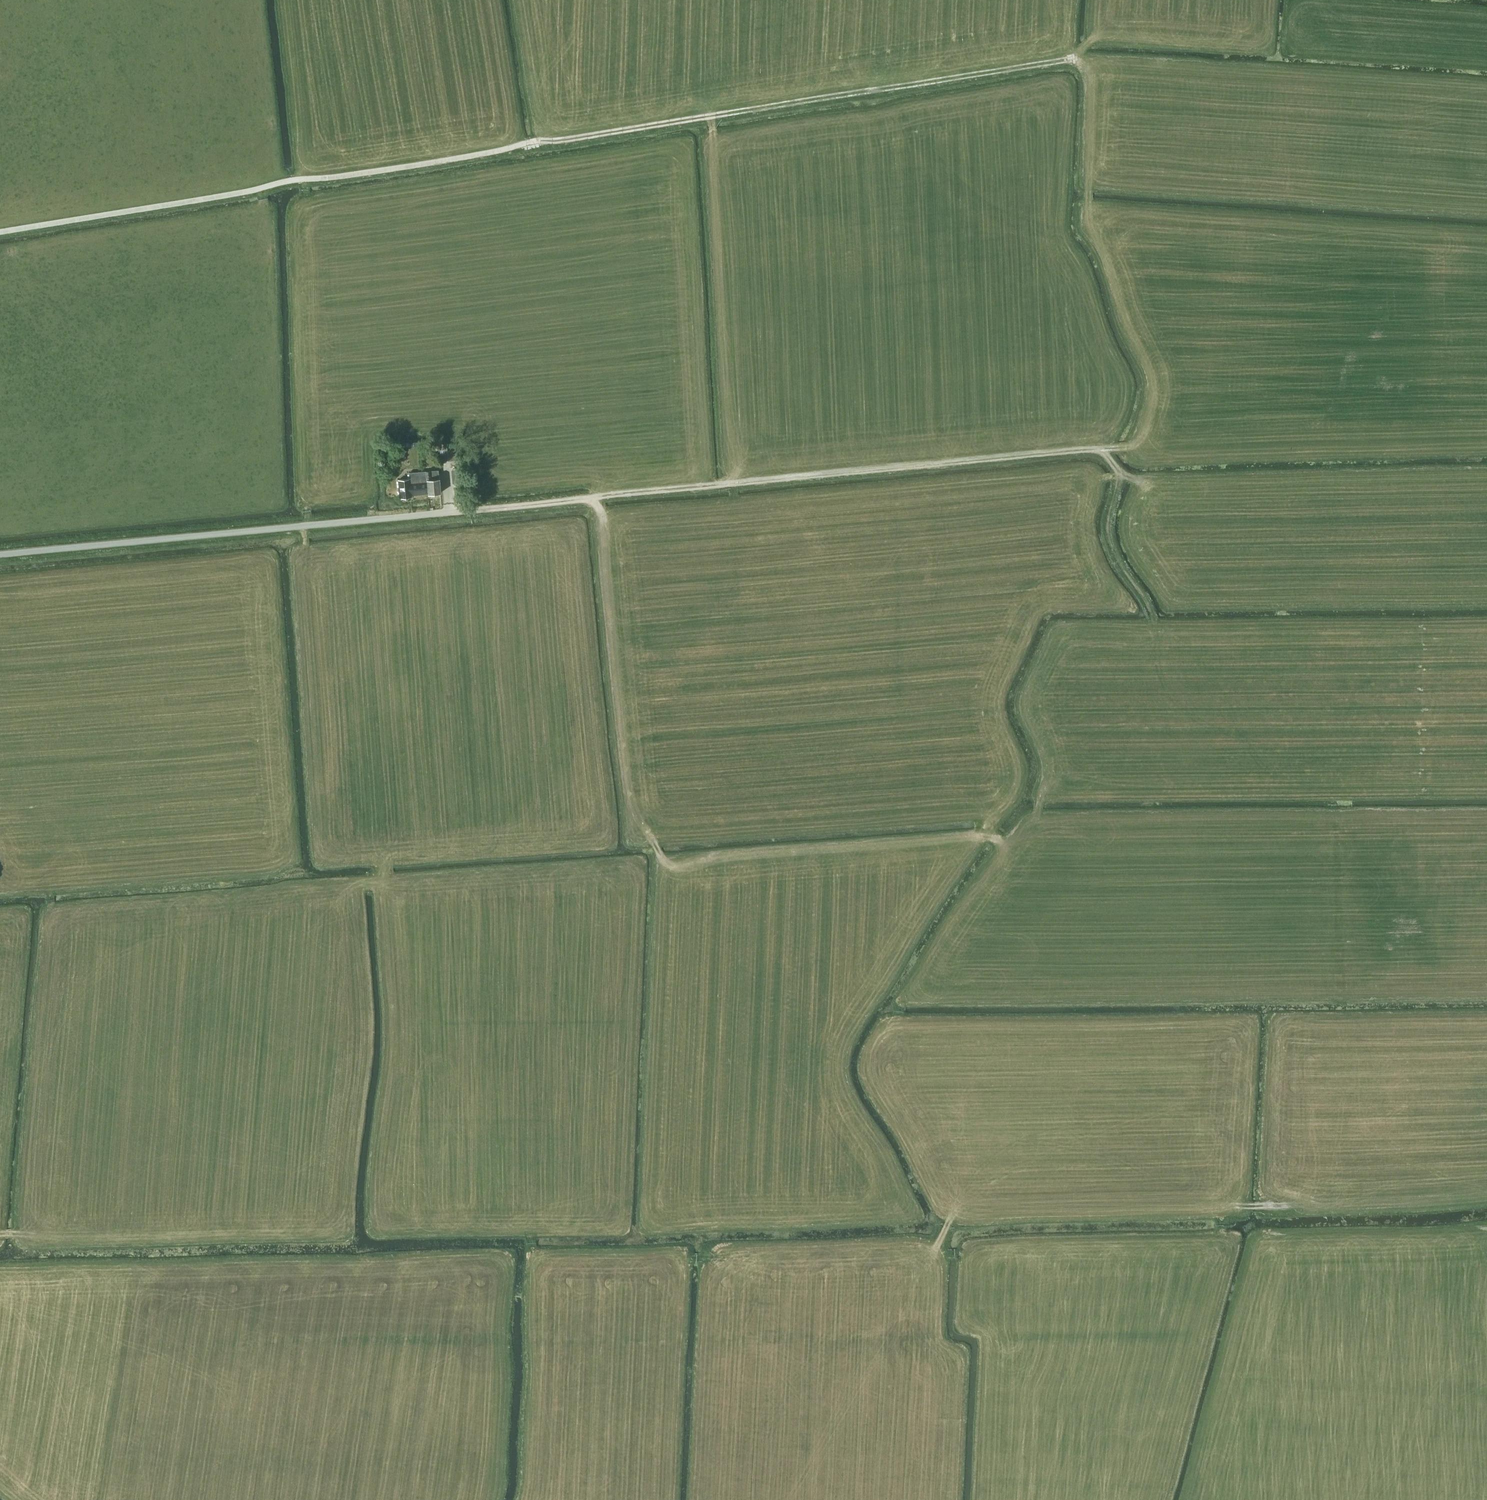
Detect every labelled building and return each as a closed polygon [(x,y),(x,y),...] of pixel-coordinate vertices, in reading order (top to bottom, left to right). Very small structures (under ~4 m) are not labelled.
[(447,445),(447,449),(444,449),(444,455),(440,455),(440,461),(456,460),(456,444),(447,445)] [(409,478),(408,478),(399,479),(400,496),(411,495),(428,493),(429,493),(427,476),(439,475),(438,470),(419,472),(419,471),(409,472),(409,478)] [(439,475),(427,476),(429,493),(441,492),(439,475)]
